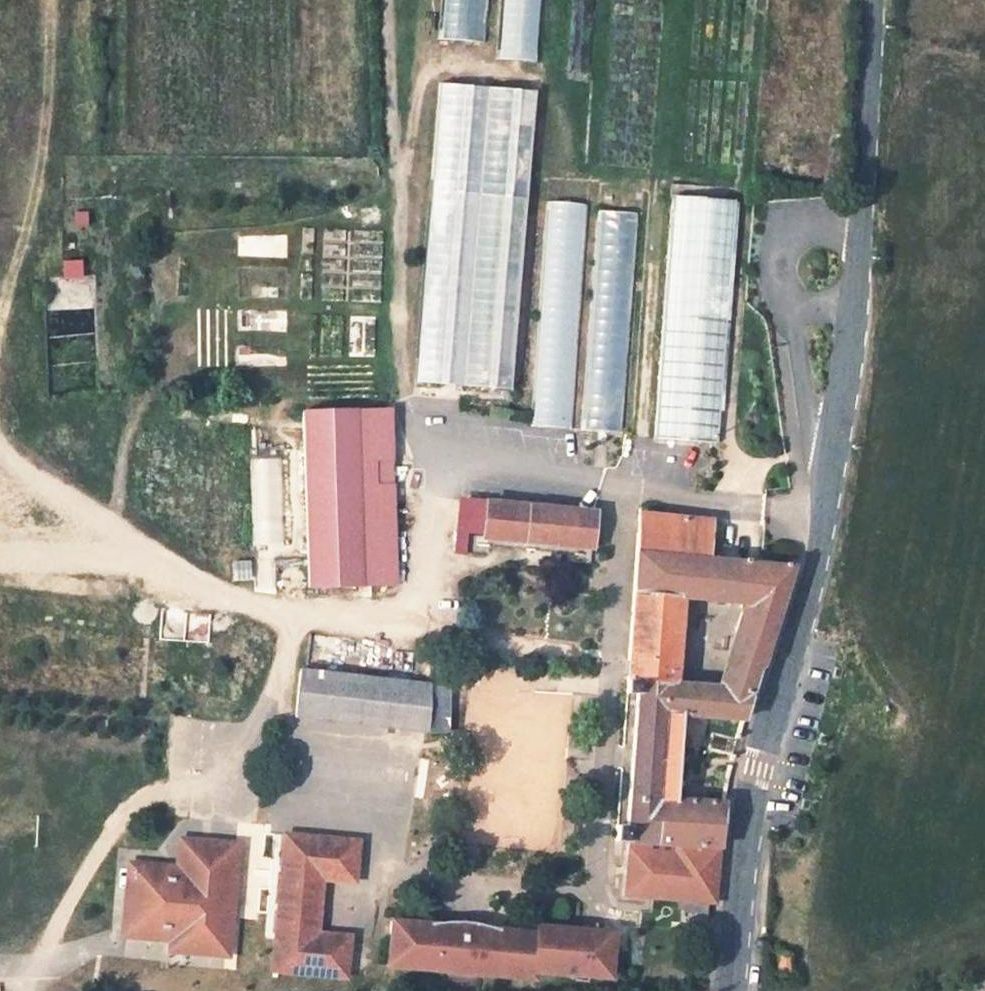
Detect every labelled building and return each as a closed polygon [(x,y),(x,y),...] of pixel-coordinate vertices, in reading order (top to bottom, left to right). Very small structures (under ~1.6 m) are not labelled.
[(440,41),(483,43),(485,0),(442,0),(440,41)] [(536,62),(539,0),(500,0),(498,60),(536,62)] [(521,425),(539,197),(499,193),(481,421),(521,425)] [(726,302),(732,200),(668,195),(662,298),(652,436),(716,442),(726,302)] [(590,202),(551,199),(532,426),(572,430),(590,202)] [(639,215),(599,211),(581,430),(622,434),(639,215)] [(81,260),(64,261),(65,278),(82,278),(81,260)] [(398,583),(393,408),(305,411),(309,586),(398,583)] [(592,548),(595,515),(487,504),(485,539),(592,548)] [(618,840),(653,844),(652,851),(629,848),(624,893),(671,898),(714,902),(723,803),(676,800),(681,715),(741,720),(756,672),(761,666),(793,567),(707,560),(710,521),(641,514),(626,692),(637,693),(625,827),(619,827),(618,840)] [(428,731),(446,732),(447,666),(430,665),(429,683),(428,730),(428,731)] [(384,725),(389,679),(300,669),(295,717),(384,725)] [(428,730),(429,683),(389,679),(384,725),(428,730)] [(283,834),(271,970),(345,977),(348,937),(316,934),(321,879),(353,882),(357,841),(283,834)] [(225,953),(234,845),(179,841),(177,868),(130,865),(125,934),(171,938),(170,949),(225,953)] [(423,923),(394,921),(390,964),(421,967),(539,979),(539,971),(615,978),(620,933),(602,932),(598,936),(598,939),(593,939),(593,935),(589,931),(542,926),(542,934),(495,929),(487,936),(448,932),(441,924),(423,923)]
